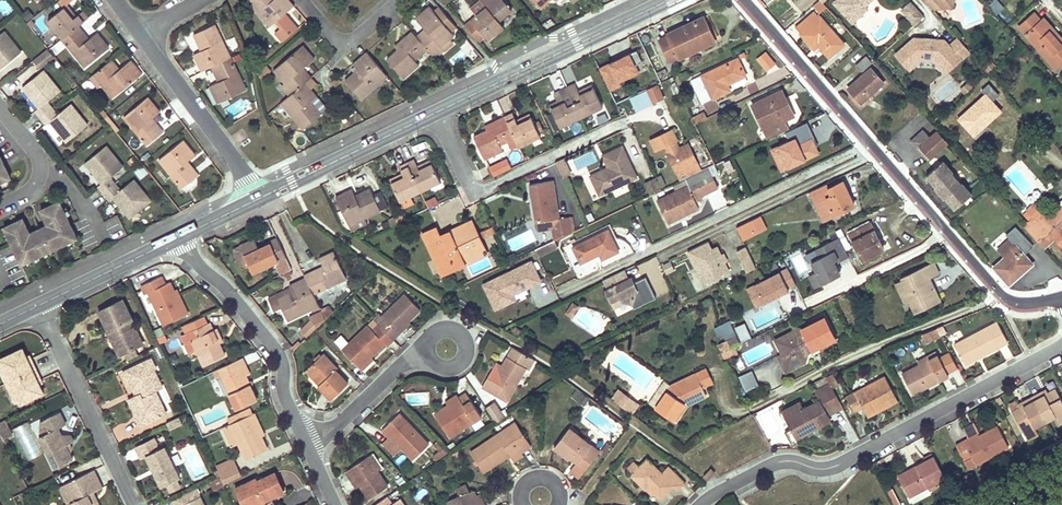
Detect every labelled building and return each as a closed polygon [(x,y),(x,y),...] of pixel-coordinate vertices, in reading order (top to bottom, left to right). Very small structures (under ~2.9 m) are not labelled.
[(246,1),(268,27),(274,22),(280,28),(274,33),(281,41),(296,29),(283,14),(292,7),(286,0),(247,0),(246,1)] [(479,42),(484,37),(487,41),(504,27),(499,21),(512,10),(503,0),(479,0),(480,0),(470,9),(476,15),(464,25),(479,42)] [(823,9),(827,6),(822,1),(821,0),(819,0),(813,4),(820,12),(823,9)] [(834,2),(853,23),(868,9),(865,6),(873,0),(837,0),(834,2)] [(931,8),(942,6),(939,3),(943,0),(923,0),(931,8)] [(989,4),(996,13),(1003,7),(996,0),(994,0),(989,4)] [(48,22),(62,39),(79,25),(88,18),(83,12),(77,17),(68,6),(48,22)] [(923,16),(914,6),(906,14),(915,23),(923,16)] [(428,7),(415,18),(424,29),(415,37),(427,51),(431,56),(441,48),(454,37),(452,35),(438,19),(428,7)] [(813,10),(804,18),(794,26),(812,48),(817,44),(827,56),(842,44),(820,16),(819,17),(813,10)] [(457,31),(443,14),(438,19),(452,35),(457,31)] [(1043,18),(1040,21),(1033,14),(1019,27),(1055,66),(1061,59),(1061,39),(1043,18)] [(659,39),(664,50),(669,60),(678,56),(679,57),(715,41),(703,16),(668,33),(668,35),(659,39)] [(190,55),(199,72),(209,67),(212,66),(226,59),(217,43),(221,41),(213,24),(190,35),(198,52),(190,55)] [(79,25),(62,39),(84,67),(108,48),(97,33),(90,39),(79,25)] [(1,71),(24,53),(6,32),(0,37),(0,70),(1,71)] [(427,51),(415,37),(411,32),(394,46),(397,50),(386,60),(403,79),(418,66),(414,61),(420,56),(427,51)] [(634,39),(635,43),(637,47),(649,41),(646,33),(634,39)] [(912,37),(894,53),(908,68),(920,57),(934,59),(946,72),(969,51),(956,36),(948,44),(943,38),(936,38),(936,41),(927,40),(928,37),(912,37)] [(221,41),(217,43),(226,59),(230,57),(221,41)] [(590,47),(592,53),(602,48),(599,43),(590,47)] [(288,97),(304,84),(310,78),(302,69),(313,60),(301,46),(272,71),(283,84),(280,87),(288,97)] [(434,59),(444,51),(441,48),(431,56),(434,59)] [(48,49),(36,58),(43,67),(55,57),(49,50),(48,49)] [(353,63),(356,66),(358,69),(355,72),(352,74),(345,80),(361,99),(387,77),(366,52),(353,63)] [(640,62),(636,52),(600,69),(611,92),(621,87),(619,83),(638,74),(634,65),(640,62)] [(766,53),(756,60),(766,72),(775,64),(766,53)] [(855,64),(858,67),(861,71),(871,62),(865,55),(855,64)] [(987,56),(980,63),(988,71),(994,65),(987,56)] [(217,104),(246,89),(230,57),(226,59),(212,66),(220,81),(217,83),(209,87),(217,104)] [(711,97),(711,98),(729,90),(726,84),(745,75),(737,58),(691,79),(701,102),(711,97)] [(112,98),(127,86),(141,75),(131,61),(120,71),(111,59),(94,74),(102,84),(112,98)] [(271,71),(265,65),(256,73),(261,79),(271,71)] [(209,67),(217,83),(220,81),(212,66),(209,67)] [(848,88),(854,95),(860,102),(882,82),(870,68),(848,88)] [(324,75),(330,83),(333,80),(336,77),(338,76),(332,69),(330,70),(324,75)] [(40,109),(36,113),(40,119),(52,109),(47,103),(60,93),(42,70),(22,86),(40,109)] [(88,78),(96,89),(102,84),(94,74),(88,78)] [(310,78),(304,84),(288,97),(279,104),(301,130),(310,122),(319,115),(309,101),(315,97),(310,91),(316,85),(310,78)] [(568,86),(582,116),(603,106),(592,83),(578,89),(575,82),(568,86)] [(960,88),(965,93),(972,87),(967,82),(960,88)] [(550,107),(559,127),(582,116),(568,86),(553,93),(557,100),(558,104),(550,107)] [(663,97),(658,86),(648,91),(653,102),(663,97)] [(766,137),(776,132),(786,128),(783,120),(793,115),(781,90),(751,104),(766,137)] [(1003,110),(986,92),(957,119),(974,137),(1003,110)] [(163,131),(157,124),(152,117),(159,111),(148,97),(123,116),(146,144),(163,131)] [(708,114),(719,110),(714,98),(704,102),(708,114)] [(52,109),(40,119),(46,126),(50,122),(67,143),(88,127),(71,105),(57,116),(52,109)] [(505,115),(520,145),(542,135),(530,112),(517,119),(513,111),(505,115)] [(707,116),(704,111),(693,117),(696,121),(707,116)] [(520,145),(505,115),(484,125),(486,129),(473,136),(485,159),(505,150),(502,144),(508,141),(512,148),(520,145)] [(814,137),(807,122),(785,132),(789,140),(772,148),(776,158),(783,155),(789,166),(818,152),(812,138),(814,137)] [(927,159),(947,142),(938,130),(930,137),(924,129),(911,140),(927,159)] [(673,130),(650,140),(655,150),(665,145),(668,152),(679,147),(675,140),(677,139),(673,130)] [(182,188),(190,181),(198,174),(187,161),(195,155),(183,140),(159,160),(182,188)] [(667,153),(673,167),(680,180),(700,170),(687,143),(679,147),(668,152),(667,153)] [(103,183),(98,187),(103,193),(115,184),(109,177),(123,167),(105,144),(85,160),(103,183)] [(637,177),(623,146),(603,156),(608,168),(591,176),(600,194),(637,177)] [(489,166),(493,176),(512,167),(507,157),(489,166)] [(407,162),(420,191),(441,181),(431,159),(417,166),(414,159),(407,162)] [(564,160),(555,164),(563,179),(571,174),(564,160)] [(971,193),(943,161),(926,176),(954,208),(971,193)] [(10,184),(0,162),(0,188),(10,184)] [(400,165),(401,169),(403,173),(390,178),(400,200),(413,194),(420,191),(407,162),(400,165)] [(139,178),(149,173),(144,163),(134,168),(139,178)] [(702,195),(719,188),(710,168),(687,179),(690,185),(658,200),(668,223),(699,207),(696,202),(703,198),(702,195)] [(649,195),(660,190),(654,178),(644,183),(649,195)] [(115,184),(103,193),(108,200),(113,196),(130,218),(151,201),(134,179),(120,190),(115,184)] [(553,181),(529,184),(536,232),(552,229),(554,241),(572,232),(569,217),(558,218),(553,181)] [(824,184),(808,193),(823,221),(852,206),(840,182),(827,189),(824,184)] [(352,188),(344,191),(336,195),(350,224),(365,217),(381,209),(371,188),(356,195),(352,188)] [(413,194),(400,200),(403,206),(416,200),(413,194)] [(428,207),(438,203),(435,195),(425,199),(428,207)] [(22,219),(4,228),(12,244),(21,263),(40,254),(58,245),(76,236),(70,224),(58,201),(40,210),(48,227),(30,236),(22,219)] [(1047,218),(1041,211),(1024,226),(1042,246),(1052,237),(1061,248),(1061,204),(1047,218)] [(395,217),(398,224),(404,221),(401,214),(395,217)] [(760,216),(736,228),(742,241),(766,229),(760,216)] [(352,230),(367,223),(365,217),(350,224),(352,230)] [(387,221),(388,224),(390,227),(398,224),(395,217),(387,221)] [(475,236),(480,234),(473,220),(468,222),(475,236)] [(423,233),(443,274),(466,263),(462,255),(485,244),(480,234),(475,236),(468,222),(450,230),(452,233),(442,238),(436,227),(423,233)] [(850,233),(857,246),(863,259),(884,248),(870,222),(850,233)] [(1009,238),(997,249),(1003,256),(992,266),(1008,283),(1032,262),(1023,252),(1032,244),(1015,225),(1005,233),(1009,238)] [(493,226),(490,227),(481,231),(484,236),(492,232),(495,231),(493,226)] [(618,253),(607,230),(572,247),(580,265),(599,255),(602,261),(618,253)] [(257,250),(278,239),(276,236),(256,246),(257,250)] [(848,256),(839,238),(816,249),(820,257),(811,261),(816,272),(809,275),(814,287),(836,276),(838,269),(834,260),(839,258),(840,260),(848,256)] [(293,269),(278,239),(257,250),(256,246),(252,239),(239,245),(250,266),(253,274),(279,260),(281,264),(278,265),(283,274),(293,269)] [(535,250),(539,257),(557,248),(554,241),(535,250)] [(710,250),(707,242),(686,252),(702,284),(728,272),(724,264),(724,263),(720,256),(716,247),(710,250)] [(462,255),(466,263),(489,252),(485,244),(462,255)] [(250,266),(239,245),(236,248),(234,254),(242,270),(250,266)] [(746,272),(755,268),(745,247),(736,252),(746,272)] [(305,278),(313,294),(347,278),(334,251),(320,257),(324,265),(325,269),(305,278)] [(541,280),(532,260),(484,283),(496,308),(515,299),(512,294),(541,280)] [(674,271),(670,262),(662,266),(667,275),(674,271)] [(906,301),(908,300),(910,300),(915,312),(940,300),(929,277),(940,273),(934,262),(902,277),(904,280),(897,283),(906,301)] [(305,278),(325,269),(324,265),(304,274),(305,278)] [(626,268),(604,279),(608,288),(607,288),(612,299),(621,295),(622,297),(633,301),(636,306),(658,295),(648,274),(636,280),(633,275),(630,277),(626,268)] [(796,283),(788,268),(748,288),(757,307),(790,290),(788,287),(796,283)] [(163,285),(159,275),(137,284),(141,295),(145,293),(159,326),(184,315),(181,309),(179,310),(168,283),(163,285)] [(313,294),(305,278),(289,286),(293,293),(271,303),(276,313),(284,309),(289,321),(320,307),(313,294)] [(547,303),(558,299),(554,290),(543,294),(547,303)] [(400,333),(399,332),(398,331),(420,310),(405,295),(384,315),(386,317),(383,320),(378,314),(373,319),(376,322),(379,325),(393,340),(400,333)] [(621,295),(612,299),(615,306),(621,303),(622,297),(621,295)] [(143,343),(121,300),(97,312),(119,355),(133,348),(143,343)] [(835,341),(822,315),(807,323),(808,326),(802,329),(794,327),(793,330),(789,339),(782,342),(787,352),(781,354),(777,357),(785,372),(805,362),(808,353),(807,350),(812,347),(814,350),(819,348),(819,350),(835,341)] [(205,326),(202,317),(177,329),(180,337),(205,326)] [(351,346),(376,322),(373,319),(348,343),(351,346)] [(379,325),(376,322),(351,346),(348,343),(344,339),(341,340),(339,342),(338,345),(344,352),(344,353),(360,370),(372,358),(386,345),(388,348),(395,341),(393,340),(379,325)] [(313,332),(315,330),(309,323),(299,333),(305,339),(313,332)] [(733,332),(729,323),(715,328),(719,338),(733,332)] [(735,328),(740,341),(751,337),(746,324),(735,328)] [(962,362),(969,359),(976,355),(978,359),(997,350),(1007,344),(995,324),(986,329),(953,346),(962,362)] [(205,326),(180,337),(183,345),(189,343),(193,353),(200,370),(222,360),(217,347),(211,335),(207,325),(205,326)] [(925,346),(941,338),(936,329),(919,335),(925,346)] [(774,340),(781,354),(787,352),(782,342),(789,339),(793,330),(774,340)] [(216,332),(211,335),(217,347),(222,345),(216,332)] [(733,346),(740,343),(740,341),(736,334),(717,343),(721,352),(733,346)] [(189,343),(183,345),(188,355),(193,353),(189,343)] [(733,346),(721,352),(724,358),(736,353),(733,346)] [(534,360),(513,347),(502,364),(497,373),(491,370),(481,386),(505,400),(525,367),(528,369),(534,360)] [(122,362),(137,355),(133,348),(119,355),(122,362)] [(0,357),(0,368),(16,402),(18,405),(41,395),(36,385),(40,382),(39,380),(28,359),(27,356),(23,357),(19,349),(0,357)] [(930,364),(939,360),(934,352),(915,362),(917,366),(928,361),(930,364)] [(336,367),(323,354),(309,367),(322,381),(317,385),(330,399),(347,383),(334,369),(336,367)] [(962,362),(964,367),(978,359),(976,355),(969,359),(962,362)] [(372,358),(360,370),(362,372),(375,360),(372,358)] [(156,370),(150,359),(122,372),(127,381),(129,380),(133,389),(137,387),(139,393),(132,397),(139,413),(135,415),(141,425),(164,414),(159,403),(155,405),(150,393),(160,388),(152,371),(156,370)] [(241,360),(217,371),(220,378),(217,379),(224,394),(231,412),(254,402),(244,379),(249,377),(241,360)] [(912,395),(948,377),(939,360),(930,364),(928,361),(917,366),(902,374),(912,395)] [(502,364),(496,361),(491,370),(497,373),(502,364)] [(322,381),(309,367),(304,372),(317,385),(322,381)] [(11,405),(16,402),(0,368),(0,380),(11,405)] [(711,383),(705,369),(695,374),(701,387),(711,383)] [(116,375),(127,399),(132,397),(139,393),(137,387),(133,389),(129,380),(127,381),(122,372),(116,375)] [(759,387),(753,372),(740,377),(747,392),(759,387)] [(655,408),(665,415),(674,422),(687,404),(705,395),(701,387),(695,374),(671,386),(655,408)] [(835,381),(833,375),(826,379),(829,385),(835,381)] [(853,412),(857,410),(861,408),(864,415),(894,399),(884,378),(845,398),(853,412)] [(219,396),(224,394),(217,379),(212,381),(219,396)] [(821,393),(831,388),(829,385),(826,379),(817,385),(821,393)] [(831,389),(838,386),(835,381),(829,385),(831,388),(831,389)] [(618,389),(612,398),(614,399),(617,402),(631,413),(638,404),(618,389)] [(448,436),(481,414),(465,391),(458,396),(459,398),(454,401),(449,405),(447,403),(433,412),(448,436)] [(456,392),(445,399),(447,403),(449,405),(454,401),(459,398),(458,396),(456,392)] [(1047,425),(1061,417),(1061,402),(1058,394),(1050,398),(1043,401),(1042,398),(1034,401),(1047,425)] [(867,418),(897,403),(894,399),(864,415),(867,418)] [(793,435),(803,429),(813,424),(815,428),(816,428),(830,421),(819,400),(802,409),(800,405),(782,415),(784,418),(793,435)] [(1014,416),(1025,437),(1047,425),(1034,401),(1027,405),(1029,409),(1022,412),(1014,416)] [(496,423),(503,418),(493,403),(486,408),(496,423)] [(249,458),(260,453),(270,449),(265,437),(258,422),(262,420),(258,412),(234,423),(241,441),(249,458)] [(413,459),(429,444),(399,413),(382,429),(389,437),(390,435),(401,447),(413,459)] [(38,436),(53,467),(71,459),(67,452),(63,444),(67,443),(71,441),(68,436),(59,435),(56,427),(62,424),(58,414),(44,421),(49,431),(38,436)] [(171,431),(183,426),(180,419),(168,424),(171,431)] [(4,420),(0,422),(0,435),(3,441),(12,436),(4,420)] [(265,437),(268,436),(262,420),(258,422),(265,437)] [(38,436),(49,431),(44,421),(38,423),(38,436)] [(234,423),(226,426),(234,444),(241,441),(234,423)] [(484,473),(497,464),(510,455),(513,458),(522,452),(532,445),(517,423),(471,454),(484,473)] [(793,435),(795,439),(815,428),(813,424),(803,429),(793,435)] [(29,425),(12,433),(28,465),(44,457),(29,425)] [(1007,447),(996,426),(977,436),(969,440),(964,443),(962,441),(954,445),(967,469),(1007,447)] [(977,436),(974,429),(965,433),(969,440),(977,436)] [(568,430),(553,449),(574,466),(569,472),(578,479),(598,454),(568,430)] [(393,454),(401,447),(390,435),(389,437),(382,443),(393,454)] [(159,450),(154,438),(134,448),(139,460),(145,457),(160,487),(166,483),(177,478),(181,476),(166,447),(159,450)] [(436,461),(449,452),(438,441),(434,444),(434,458),(436,461)] [(522,452),(513,458),(516,462),(525,456),(522,452)] [(367,457),(376,471),(381,468),(371,454),(367,457)] [(237,463),(235,457),(216,465),(219,471),(237,463)] [(376,471),(367,457),(344,472),(349,480),(352,478),(358,487),(367,500),(387,487),(376,471)] [(907,498),(943,479),(932,457),(896,476),(907,498)] [(660,474),(646,460),(638,468),(633,462),(627,468),(632,474),(631,475),(645,490),(647,488),(659,499),(673,486),(676,489),(683,482),(667,467),(660,474)] [(242,476),(237,463),(219,471),(221,477),(224,484),(242,476)] [(715,472),(711,469),(704,477),(708,480),(715,472)] [(92,471),(58,488),(66,504),(69,503),(70,504),(96,504),(94,501),(89,503),(85,495),(91,493),(101,489),(92,471)] [(963,476),(968,486),(974,483),(969,473),(963,476)] [(236,488),(244,504),(247,504),(261,498),(263,503),(284,493),(275,474),(258,482),(257,478),(236,488)] [(169,491),(181,486),(177,478),(166,483),(169,491)] [(358,487),(352,478),(349,480),(355,489),(358,487)] [(455,488),(458,495),(468,491),(465,484),(455,488)] [(895,504),(897,504),(902,503),(893,487),(887,490),(895,504)] [(447,500),(449,504),(480,504),(477,497),(474,492),(469,490),(468,491),(458,495),(447,500)] [(94,501),(91,493),(85,495),(89,503),(94,501)] [(388,495),(374,504),(406,504),(401,498),(393,503),(388,495)] [(485,504),(481,495),(477,497),(480,504),(484,504),(485,504)]
